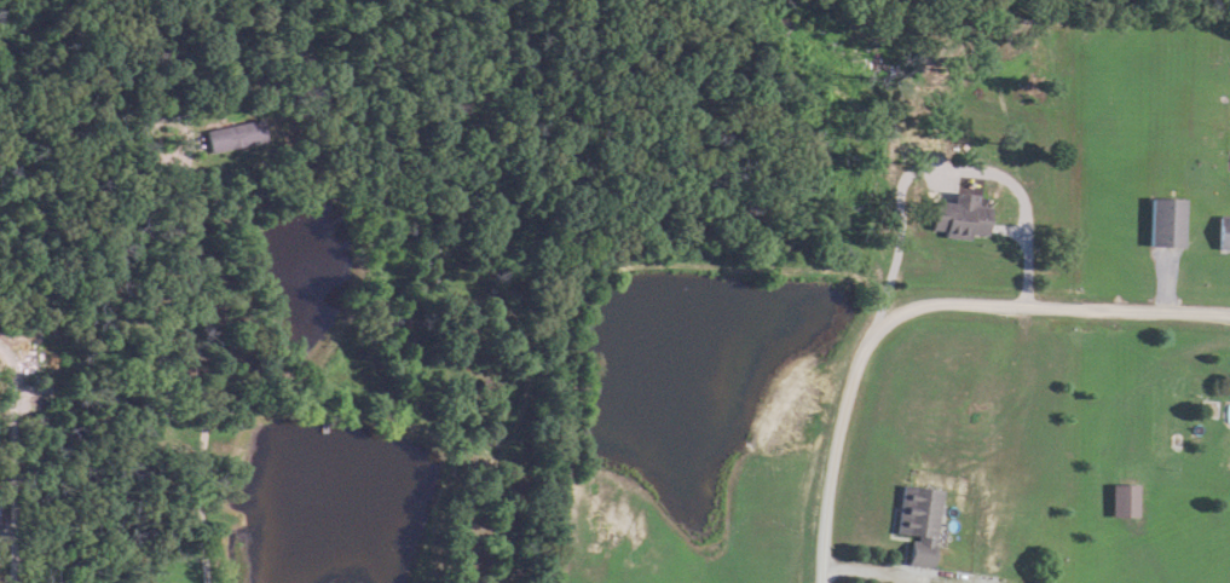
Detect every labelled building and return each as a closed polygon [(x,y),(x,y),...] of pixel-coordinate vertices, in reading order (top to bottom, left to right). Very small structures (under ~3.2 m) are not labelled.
[(1216,85),(1213,104),(1229,107),(1229,87),(1216,85)] [(205,129),(208,150),(261,143),(259,121),(205,129)] [(987,206),(975,206),(976,194),(952,193),(952,201),(930,200),(929,230),(942,231),(942,236),(986,237),(987,206)] [(1183,198),(1150,198),(1150,246),(1183,246),(1183,198)] [(891,535),(905,537),(902,565),(928,567),(936,490),(896,486),(891,535)]
